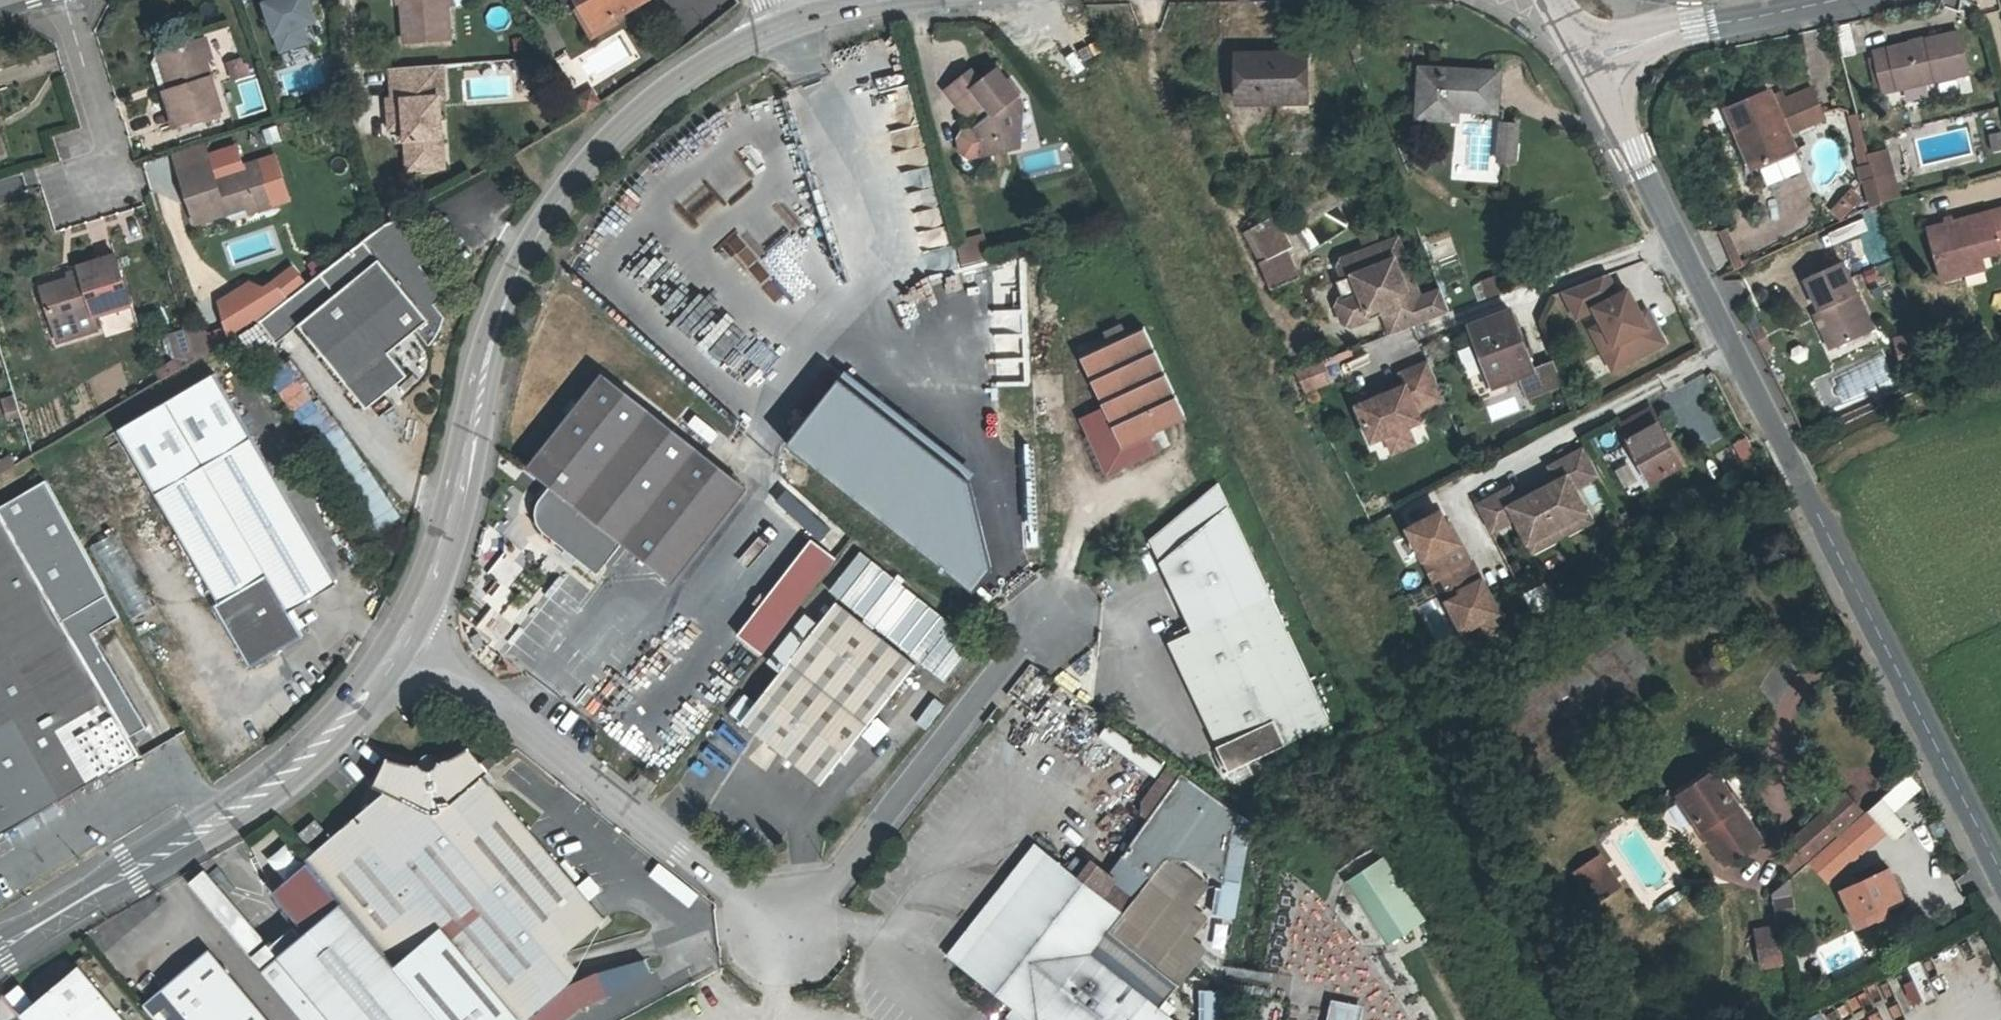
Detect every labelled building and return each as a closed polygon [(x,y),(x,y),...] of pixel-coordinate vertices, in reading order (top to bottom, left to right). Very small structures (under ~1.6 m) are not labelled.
[(308,42),(302,25),(311,22),(314,21),(307,0),(264,0),(281,51),(308,42)] [(448,2),(443,3),(443,0),(402,0),(403,2),(406,42),(451,39),(448,2)] [(581,0),(566,0),(573,12),(584,5),(581,0)] [(584,5),(597,28),(645,0),(581,0),(584,5)] [(302,25),(308,42),(317,38),(311,22),(302,25)] [(1874,52),(1875,57),(1882,88),(1883,92),(1899,88),(1898,83),(1935,75),(1936,80),(1968,72),(1959,33),(1874,52)] [(205,38),(199,40),(206,60),(212,58),(205,38)] [(222,111),(206,60),(199,40),(159,53),(153,63),(160,84),(170,90),(168,90),(178,124),(222,111)] [(312,54),(308,42),(281,51),(285,63),(312,54)] [(1237,55),(1237,102),(1305,101),(1304,53),(1237,55)] [(1882,88),(1875,57),(1868,58),(1875,89),(1882,88)] [(229,62),(231,68),(240,65),(238,58),(229,62)] [(316,61),(276,74),(283,95),(323,81),(316,61)] [(244,77),(240,65),(231,68),(235,80),(244,77)] [(391,129),(399,129),(406,128),(406,140),(409,170),(445,168),(440,97),(445,97),(443,65),(391,69),(394,100),(389,100),(391,129)] [(972,71),(946,91),(966,116),(984,102),(994,115),(977,128),(964,131),(959,139),(962,153),(970,158),(1021,145),(1022,104),(1018,94),(999,69),(981,83),(972,71)] [(1499,73),(1471,71),(1471,78),(1452,77),(1452,70),(1421,69),(1418,117),(1457,119),(1457,109),(1496,111),(1499,73)] [(1899,88),(1936,80),(1935,75),(1898,83),(1899,88)] [(1772,98),(1769,91),(1727,108),(1740,140),(1747,137),(1759,166),(1794,151),(1787,133),(1824,118),(1812,90),(1784,102),(1781,95),(1772,98)] [(1515,162),(1517,135),(1509,135),(1510,125),(1501,124),(1499,161),(1515,162)] [(1517,125),(1510,125),(1509,135),(1517,135),(1517,125)] [(883,134),(885,148),(923,143),(921,129),(883,134)] [(922,143),(893,151),(898,168),(927,159),(922,143)] [(198,223),(229,212),(225,201),(245,195),(249,206),(251,211),(273,204),(270,194),(283,190),(275,166),(262,170),(259,161),(229,171),(225,160),(213,164),(206,144),(175,154),(198,223)] [(1882,203),(1901,198),(1887,149),(1868,154),(1871,164),(1882,203)] [(1871,206),(1882,203),(1871,164),(1858,168),(1862,182),(1864,182),(1871,206)] [(802,178),(789,188),(811,218),(824,209),(802,178)] [(1842,219),(1860,199),(1852,191),(1834,212),(1842,219)] [(225,201),(229,212),(249,206),(245,195),(225,201)] [(1938,268),(1983,256),(2000,251),(2000,209),(1928,228),(1938,268)] [(1822,232),(1828,245),(1867,229),(1861,215),(1822,232)] [(1250,229),(1251,231),(1267,259),(1259,262),(1271,290),(1299,279),(1286,250),(1291,248),(1273,216),(1250,229)] [(298,324),(367,407),(409,375),(390,352),(418,330),(429,345),(434,339),(438,333),(441,326),(445,316),(435,304),(445,295),(423,264),(429,259),(396,219),(385,225),(259,321),(276,344),(298,324)] [(1375,239),(1371,227),(1357,232),(1362,244),(1375,239)] [(1244,235),(1259,262),(1267,259),(1251,231),(1244,235)] [(957,245),(961,264),(985,258),(980,239),(957,245)] [(1384,313),(1392,335),(1420,325),(1450,313),(1441,291),(1420,298),(1397,239),(1343,260),(1339,268),(1344,281),(1354,277),(1360,293),(1344,299),(1341,300),(1337,307),(1343,322),(1351,326),(1371,318),(1369,312),(1382,307),(1384,313)] [(131,304),(116,255),(79,267),(81,274),(71,277),(72,284),(44,293),(59,341),(99,329),(94,315),(131,304)] [(1983,256),(1938,268),(1942,283),(1987,271),(1983,256)] [(1805,279),(1823,318),(1833,341),(1836,347),(1873,330),(1842,262),(1805,279)] [(1472,279),(1475,297),(1501,292),(1498,275),(1472,279)] [(1596,311),(1603,323),(1614,344),(1611,346),(1621,366),(1665,343),(1654,324),(1647,327),(1641,314),(1628,291),(1617,296),(1607,275),(1564,291),(1578,320),(1596,311)] [(1337,283),(1344,299),(1360,293),(1354,277),(1344,281),(1337,283)] [(1369,312),(1371,318),(1384,313),(1382,307),(1369,312)] [(1494,388),(1522,377),(1534,372),(1511,311),(1470,327),(1494,388)] [(1647,327),(1654,324),(1647,311),(1641,314),(1647,327)] [(1833,341),(1823,318),(1817,321),(1828,343),(1833,341)] [(1613,370),(1621,366),(1611,346),(1614,344),(1603,323),(1592,329),(1613,370)] [(178,358),(197,360),(195,354),(187,329),(170,334),(178,358)] [(1152,435),(1186,419),(1145,329),(1082,358),(1104,407),(1080,418),(1107,476),(1159,452),(1152,435)] [(1920,365),(1911,335),(1899,339),(1907,369),(1920,365)] [(401,521),(290,351),(265,367),(334,472),(320,481),(362,546),(401,521)] [(161,381),(197,360),(178,358),(156,371),(161,381)] [(1320,362),(1295,372),(1304,390),(1327,382),(1320,362)] [(1445,400),(1429,362),(1400,375),(1405,386),(1387,394),(1374,400),(1357,407),(1372,442),(1385,436),(1390,438),(1405,432),(1407,427),(1421,421),(1417,411),(1445,400)] [(1553,365),(1534,372),(1522,377),(1529,397),(1560,386),(1553,365)] [(623,544),(645,561),(721,467),(602,372),(526,468),(550,486),(538,502),(537,506),(536,510),(536,515),(537,521),(539,526),(542,530),(598,575),(623,544)] [(289,611),(338,583),(215,374),(120,429),(221,601),(214,605),(250,666),(304,635),(289,611)] [(1370,392),(1374,400),(1387,394),(1383,386),(1370,392)] [(1651,410),(1621,426),(1651,482),(1681,465),(1651,410)] [(914,468),(902,456),(859,501),(893,534),(899,528),(933,561),(987,504),(972,490),(976,486),(957,423),(914,468)] [(1414,444),(1407,427),(1405,432),(1390,438),(1385,436),(1393,453),(1414,444)] [(1538,491),(1557,528),(1586,512),(1573,488),(1599,475),(1585,449),(1550,467),(1555,476),(1557,481),(1538,491)] [(0,462),(0,476),(18,465),(11,455),(0,462)] [(721,467),(645,561),(672,583),(748,488),(721,467)] [(1535,486),(1538,491),(1557,481),(1555,476),(1535,486)] [(1331,723),(1218,482),(1149,540),(1193,631),(1169,642),(1229,771),(1331,723)] [(766,505),(783,520),(801,499),(783,484),(766,505)] [(64,621),(102,598),(37,485),(0,507),(0,512),(64,621)] [(1538,491),(1535,486),(1531,488),(1516,496),(1519,502),(1534,494),(1538,491)] [(1557,528),(1538,491),(1534,494),(1519,502),(1516,496),(1511,488),(1477,506),(1491,532),(1515,519),(1528,543),(1553,530),(1557,528)] [(1430,492),(1395,511),(1401,522),(1436,503),(1430,492)] [(0,512),(0,836),(19,825),(36,815),(141,754),(130,735),(76,642),(64,621),(0,512)] [(1591,521),(1586,512),(1557,528),(1562,536),(1591,521)] [(1408,529),(1435,581),(1471,562),(1461,543),(1457,545),(1447,525),(1441,513),(1408,529)] [(1457,545),(1461,543),(1451,524),(1447,525),(1457,545)] [(1553,530),(1528,543),(1533,552),(1558,539),(1562,536),(1557,528),(1553,530)] [(762,655),(837,558),(812,539),(738,635),(762,655)] [(861,552),(830,591),(945,682),(976,643),(861,552)] [(1481,583),(1471,562),(1435,581),(1446,604),(1449,603),(1464,632),(1469,629),(1476,643),(1498,632),(1491,618),(1497,615),(1490,601),(1480,583),(1481,583)] [(1480,583),(1490,601),(1493,600),(1484,581),(1481,583),(1480,583)] [(1524,595),(1533,612),(1546,605),(1538,588),(1524,595)] [(114,618),(102,598),(64,621),(76,642),(94,632),(115,620),(114,618)] [(822,785),(917,665),(837,602),(819,624),(809,617),(771,665),(780,672),(741,722),(822,785)] [(497,650),(516,632),(491,606),(472,624),(497,650)] [(94,632),(76,642),(130,735),(148,725),(94,632)] [(1764,690),(1787,713),(1804,696),(1781,673),(1764,690)] [(302,1019),(525,1019),(529,1017),(566,986),(573,980),(580,968),(567,952),(604,921),(483,777),(489,772),(488,770),(497,763),(491,756),(482,763),(469,747),(455,756),(449,759),(444,761),(439,762),(434,769),(427,770),(419,764),(407,764),(395,761),(388,758),(375,786),(387,792),(306,860),(309,863),(273,893),(307,933),(261,972),(302,1019)] [(1148,820),(1121,857),(1150,878),(1168,858),(1174,859),(1188,860),(1225,884),(1225,880),(1240,882),(1250,821),(1169,764),(1142,802),(1141,815),(1148,820)] [(1676,801),(1718,869),(1753,846),(1711,778),(1676,801)] [(1784,867),(1792,876),(1859,815),(1845,799),(1789,850),(1791,853),(1784,860),(1787,864),(1784,867)] [(42,826),(36,815),(19,825),(25,836),(42,826)] [(299,834),(307,844),(324,829),(316,819),(299,834)] [(1136,896),(1117,881),(1118,880),(1110,874),(1092,859),(1077,878),(1035,843),(947,955),(985,985),(1009,1004),(1014,1008),(1005,1018),(1007,1019),(1175,1019),(1170,1016),(1176,1008),(1098,945),(1136,896)] [(1384,944),(1424,921),(1384,854),(1344,878),(1384,944)] [(1121,857),(1110,874),(1118,880),(1117,881),(1136,896),(1150,878),(1121,857)] [(1226,899),(1174,859),(1166,865),(1148,888),(1202,929),(1226,899)] [(1595,862),(1589,866),(1609,895),(1615,891),(1595,862)] [(699,895),(659,863),(650,875),(689,907),(699,895)] [(185,879),(245,950),(261,937),(201,865),(185,879)] [(1589,866),(1571,878),(1591,907),(1609,895),(1589,866)] [(1869,911),(1897,897),(1882,867),(1835,891),(1855,929),(1873,920),(1869,911)] [(577,883),(589,899),(600,890),(588,874),(577,883)] [(1777,911),(1794,905),(1785,882),(1768,888),(1777,911)] [(1141,897),(1118,927),(1147,949),(1170,919),(1141,897)] [(1205,951),(1176,930),(1153,959),(1181,982),(1205,951)] [(1775,932),(1754,936),(1755,946),(1744,948),(1748,972),(1780,967),(1775,932)] [(1754,936),(1742,937),(1744,948),(1755,946),(1754,936)] [(209,949),(163,989),(189,1019),(269,1019),(209,949)] [(1363,990),(1377,982),(1368,964),(1353,972),(1363,990)] [(80,966),(21,1015),(26,1019),(125,1019),(80,966)] [(529,1017),(532,1019),(567,1019),(579,1009),(608,997),(597,973),(566,986),(529,1017)] [(13,1007),(27,997),(16,983),(2,993),(13,1007)] [(985,985),(971,1003),(993,1019),(996,1019),(1009,1004),(985,985)] [(1220,986),(1197,986),(1196,1019),(1220,1019),(1220,986)] [(145,1005),(157,1019),(189,1019),(163,989),(145,1005)] [(1420,1015),(1374,995),(1367,1010),(1388,1019),(1418,1019),(1420,1015)] [(1358,1000),(1325,996),(1322,1019),(1355,1019),(1358,1000)] [(1282,1002),(1264,1000),(1261,1019),(1280,1019),(1282,1002)]
